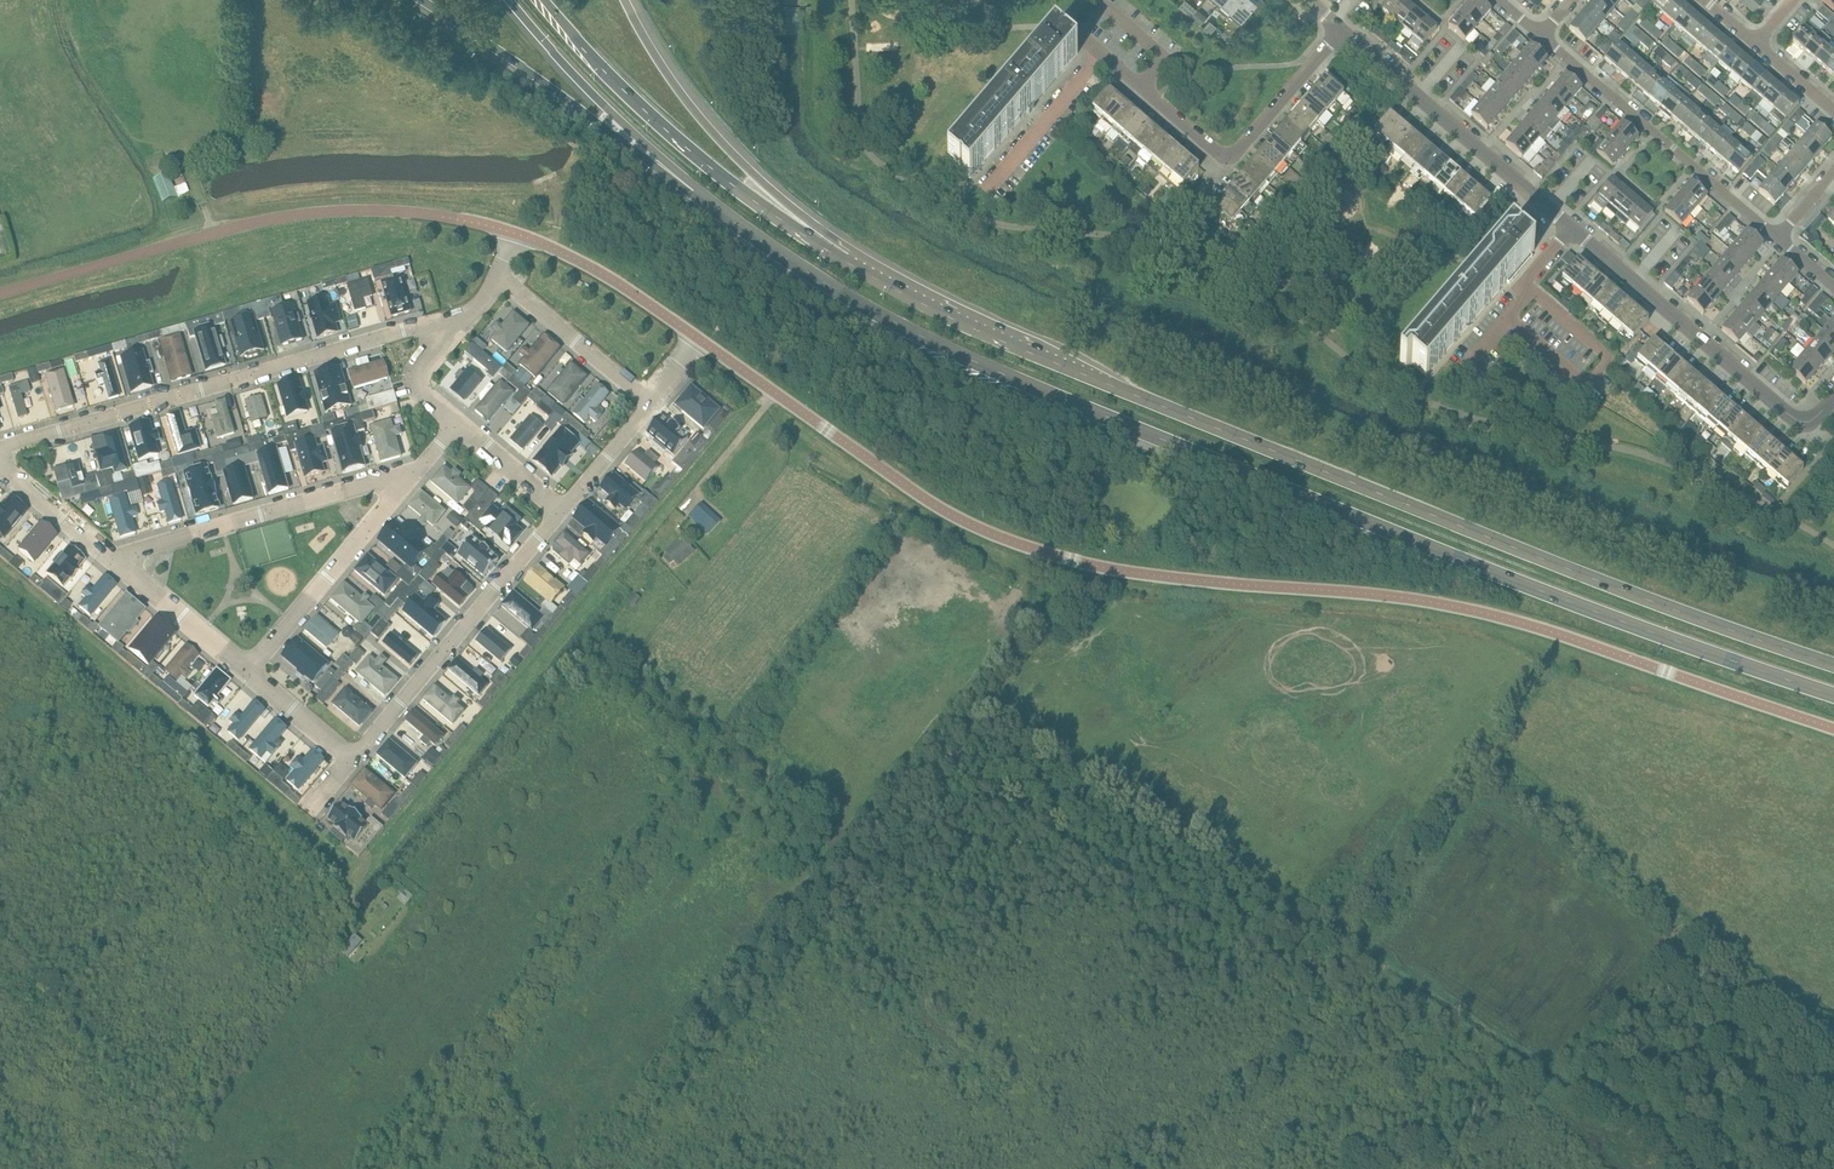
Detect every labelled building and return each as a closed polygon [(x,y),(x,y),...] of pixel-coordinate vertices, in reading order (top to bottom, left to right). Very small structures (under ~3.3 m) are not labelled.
[(1215,8),(1225,16),(1229,12),(1239,0),(1222,0),(1219,3),(1215,8)] [(1265,1),(1264,0),(1239,0),(1229,12),(1239,21),(1250,8),(1256,12),(1265,1)] [(1407,2),(1404,0),(1386,0),(1380,7),(1393,18),(1407,2)] [(1466,6),(1482,20),(1491,10),(1479,0),(1471,0),(1466,6)] [(1604,0),(1594,0),(1589,6),(1605,20),(1614,9),(1604,0)] [(1614,9),(1622,0),(1604,0),(1614,9)] [(1643,10),(1650,1),(1649,0),(1639,0),(1636,4),(1643,10)] [(1676,0),(1655,0),(1652,4),(1664,14),(1676,0)] [(1688,8),(1679,0),(1676,0),(1664,14),(1675,24),(1688,8)] [(1822,0),(1833,10),(1833,0),(1822,0)] [(1403,27),(1417,11),(1407,2),(1393,18),(1403,27)] [(1197,9),(1192,5),(1185,12),(1190,16),(1197,9)] [(1466,6),(1458,16),(1474,30),(1482,20),(1466,6)] [(1589,6),(1579,17),(1595,31),(1605,20),(1589,6)] [(1823,6),(1817,12),(1829,22),(1830,21),(1833,16),(1833,15),(1823,6)] [(1686,33),(1699,17),(1688,8),(1675,24),(1686,33)] [(1198,9),(1192,17),(1200,24),(1206,17),(1198,9)] [(1632,9),(1624,18),(1631,23),(1638,15),(1632,9)] [(1413,35),(1427,19),(1417,11),(1403,27),(1413,35)] [(1474,30),(1458,16),(1449,26),(1465,40),(1474,30)] [(1585,43),(1586,42),(1595,31),(1579,17),(1569,29),(1571,30),(1585,43)] [(1697,43),(1710,27),(1699,17),(1686,33),(1697,43)] [(1617,26),(1624,32),(1631,23),(1624,18),(1617,26)] [(1639,25),(1648,32),(1654,26),(1645,18),(1639,25)] [(1427,19),(1413,35),(1423,44),(1437,28),(1427,19)] [(1486,26),(1493,32),(1499,25),(1492,19),(1486,26)] [(1209,20),(1203,27),(1210,33),(1216,26),(1209,20)] [(1809,22),(1793,41),(1804,51),(1821,32),(1809,22)] [(1502,37),(1511,27),(1506,23),(1498,33),(1502,37)] [(1662,33),(1654,26),(1648,32),(1657,40),(1662,33)] [(1708,52),(1721,36),(1710,27),(1697,43),(1708,52)] [(1372,32),(1377,37),(1381,32),(1376,28),(1372,32)] [(1640,42),(1646,35),(1637,28),(1631,34),(1640,42)] [(1512,46),(1521,36),(1514,30),(1505,40),(1512,46)] [(1613,31),(1605,40),(1612,46),(1620,37),(1613,31)] [(1377,37),(1382,41),(1386,37),(1381,32),(1377,37)] [(1804,51),(1816,60),(1827,47),(1832,41),(1821,32),(1804,51)] [(1493,38),(1498,43),(1502,37),(1498,33),(1493,38)] [(970,178),(1028,111),(1030,113),(1034,107),(1033,106),(1078,53),(1056,34),(948,160),(970,178)] [(1649,49),(1654,42),(1646,35),(1640,42),(1649,49)] [(1719,62),(1733,46),(1721,36),(1708,52),(1719,62)] [(1661,44),(1670,51),(1676,45),(1667,37),(1661,44)] [(1512,46),(1505,40),(1497,50),(1502,54),(1510,44),(1512,46)] [(1598,48),(1605,54),(1612,46),(1605,40),(1598,48)] [(1516,49),(1522,55),(1539,69),(1548,59),(1531,45),(1527,50),(1520,44),(1516,49)] [(1618,44),(1605,59),(1616,69),(1630,53),(1618,44)] [(1392,50),(1397,54),(1401,49),(1396,45),(1392,50)] [(1684,52),(1676,45),(1670,51),(1679,59),(1684,52)] [(1662,61),(1668,54),(1659,46),(1653,53),(1662,61)] [(1730,71),(1744,56),(1733,46),(1719,62),(1730,71)] [(1827,70),(1833,61),(1833,54),(1827,47),(1816,60),(1827,70)] [(1485,48),(1481,53),(1485,57),(1490,61),(1495,56),(1485,48)] [(1401,49),(1397,54),(1409,64),(1414,59),(1402,49),(1401,49)] [(1616,69),(1627,79),(1641,63),(1630,53),(1616,69)] [(1671,68),(1676,61),(1668,54),(1662,61),(1671,68)] [(1514,65),(1530,79),(1539,69),(1522,55),(1514,65)] [(1683,63),(1692,70),(1698,64),(1689,56),(1683,63)] [(1741,81),(1755,65),(1744,56),(1730,71),(1741,81)] [(1490,61),(1485,57),(1481,63),(1486,67),(1490,61)] [(1641,63),(1627,79),(1638,88),(1652,72),(1641,63)] [(1707,71),(1698,64),(1692,70),(1701,78),(1707,71)] [(1505,75),(1522,89),(1530,79),(1514,65),(1505,75)] [(1684,79),(1690,73),(1681,65),(1675,72),(1684,79)] [(1752,90),(1766,74),(1755,65),(1741,81),(1752,90)] [(1652,72),(1638,88),(1643,93),(1643,92),(1650,97),(1663,82),(1657,76),(1661,71),(1657,67),(1652,72)] [(1473,72),(1468,77),(1473,81),(1478,76),(1473,72)] [(1693,87),(1699,80),(1690,73),(1684,79),(1693,87)] [(1557,84),(1573,98),(1582,88),(1566,74),(1557,84)] [(1763,100),(1777,84),(1766,74),(1752,90),(1763,100)] [(1497,85),(1513,98),(1522,89),(1505,75),(1497,85)] [(1706,82),(1715,89),(1720,83),(1712,75),(1706,82)] [(1468,77),(1464,82),(1469,86),(1473,81),(1468,77)] [(1326,78),(1317,88),(1341,109),(1350,99),(1326,78)] [(1663,82),(1650,97),(1660,107),(1674,91),(1663,82)] [(1729,90),(1720,83),(1715,89),(1723,97),(1729,90)] [(1549,94),(1565,108),(1573,98),(1557,84),(1549,94)] [(1774,109),(1788,93),(1777,84),(1763,100),(1774,109)] [(1488,94),(1505,108),(1513,98),(1497,85),(1488,94)] [(1707,99),(1712,92),(1704,85),(1698,91),(1707,99)] [(1467,93),(1465,91),(1460,87),(1449,99),(1454,103),(1459,98),(1461,100),(1467,93)] [(1333,119),(1341,109),(1317,88),(1308,98),(1326,113),(1333,119)] [(1093,108),(1103,117),(1119,99),(1109,90),(1093,108)] [(1674,91),(1660,107),(1665,111),(1663,113),(1670,119),(1672,117),(1685,101),(1674,91)] [(1715,106),(1721,100),(1712,92),(1707,99),(1715,106)] [(1774,109),(1770,114),(1781,124),(1786,119),(1796,107),(1799,103),(1788,93),(1774,109)] [(1480,104),(1496,118),(1505,108),(1488,94),(1480,104)] [(1570,112),(1565,108),(1549,94),(1540,104),(1556,118),(1561,122),(1570,112)] [(1728,101),(1737,108),(1742,102),(1734,94),(1728,101)] [(1300,108),(1318,123),(1326,113),(1308,98),(1300,108)] [(1103,117),(1095,126),(1103,133),(1106,129),(1108,131),(1113,126),(1129,107),(1119,99),(1103,117)] [(1685,101),(1672,117),(1683,126),(1696,111),(1685,101)] [(1751,109),(1742,102),(1737,108),(1745,116),(1751,109)] [(1496,118),(1480,104),(1471,115),(1487,129),(1496,118)] [(1556,118),(1540,104),(1532,114),(1548,128),(1556,118)] [(1729,118),(1734,111),(1726,104),(1720,110),(1729,118)] [(1587,110),(1592,114),(1597,109),(1592,105),(1587,110)] [(1114,126),(1106,135),(1114,141),(1119,135),(1121,136),(1123,134),(1139,116),(1129,107),(1113,126),(1114,126)] [(1600,121),(1609,111),(1604,107),(1595,117),(1600,121)] [(1291,118),(1309,133),(1318,123),(1300,108),(1291,118)] [(1348,115),(1352,118),(1358,111),(1354,108),(1348,115)] [(1798,109),(1789,120),(1795,126),(1806,135),(1822,149),(1832,138),(1832,137),(1816,124),(1811,130),(1809,129),(1810,127),(1808,125),(1810,124),(1802,118),(1805,115),(1798,109)] [(1583,115),(1588,119),(1592,114),(1587,110),(1583,115)] [(1683,126),(1694,136),(1708,120),(1696,111),(1683,126)] [(1737,125),(1743,119),(1734,111),(1729,118),(1737,125)] [(1750,120),(1759,127),(1764,121),(1756,113),(1750,120)] [(1390,114),(1374,132),(1385,141),(1400,123),(1390,114)] [(1552,132),(1548,128),(1532,114),(1523,124),(1539,138),(1544,142),(1552,132)] [(1123,134),(1133,143),(1149,124),(1139,116),(1123,134)] [(1600,121),(1595,117),(1591,122),(1595,126),(1600,121)] [(1283,128),(1301,143),(1309,133),(1291,118),(1283,128)] [(1694,136),(1705,145),(1719,129),(1708,120),(1694,136)] [(1795,126),(1789,120),(1781,129),(1788,135),(1795,126)] [(1764,121),(1759,127),(1770,137),(1776,130),(1764,121)] [(1574,132),(1573,133),(1578,137),(1582,131),(1581,130),(1584,126),(1584,125),(1583,124),(1581,122),(1577,127),(1578,127),(1574,132)] [(1385,141),(1379,148),(1389,156),(1392,152),(1410,132),(1400,123),(1385,141)] [(1622,123),(1614,133),(1630,147),(1639,137),(1622,123)] [(1751,137),(1756,130),(1748,123),(1742,129),(1751,137)] [(1133,143),(1143,151),(1159,133),(1149,124),(1133,143)] [(1539,138),(1523,124),(1513,136),(1530,150),(1539,138)] [(1274,138),(1292,153),(1301,143),(1283,128),(1274,138)] [(1334,128),(1329,133),(1334,138),(1339,132),(1334,128)] [(1719,129),(1705,145),(1716,155),(1730,139),(1719,129)] [(1582,131),(1578,137),(1582,141),(1583,141),(1587,136),(1582,131)] [(1420,140),(1410,132),(1392,152),(1402,161),(1404,158),(1420,140)] [(1143,151),(1153,160),(1169,141),(1159,133),(1143,151)] [(1567,136),(1563,141),(1569,147),(1576,139),(1578,137),(1573,133),(1569,138),(1567,136)] [(1614,133),(1605,143),(1621,157),(1630,147),(1614,133)] [(1784,140),(1777,134),(1770,143),(1777,148),(1784,140)] [(1806,135),(1797,146),(1813,160),(1822,149),(1806,135)] [(1530,150),(1513,136),(1506,144),(1522,158),(1530,150)] [(1758,143),(1762,146),(1768,140),(1763,136),(1758,143)] [(1086,137),(1081,143),(1091,152),(1096,146),(1089,139),(1089,140),(1086,137)] [(1266,147),(1284,163),(1292,153),(1274,138),(1266,147)] [(1600,138),(1591,148),(1612,167),(1621,157),(1605,143),(1600,138)] [(1716,155),(1727,164),(1741,148),(1730,139),(1716,155)] [(1420,140),(1404,158),(1414,167),(1430,149),(1420,140)] [(1169,141),(1153,160),(1163,168),(1179,150),(1169,141)] [(1560,148),(1556,153),(1561,157),(1569,147),(1563,141),(1558,146),(1560,148)] [(1777,148),(1770,143),(1762,151),(1769,157),(1777,148)] [(1096,146),(1091,152),(1101,160),(1105,155),(1096,146)] [(1797,146),(1787,158),(1803,171),(1813,160),(1797,146)] [(1257,157),(1275,173),(1284,163),(1266,147),(1257,157)] [(1741,148),(1727,164),(1739,174),(1752,158),(1741,148)] [(1430,149),(1414,167),(1424,175),(1440,157),(1430,149)] [(1163,168),(1161,170),(1171,179),(1173,177),(1188,158),(1179,150),(1163,168)] [(1550,156),(1544,162),(1551,168),(1561,157),(1556,153),(1552,158),(1550,156)] [(1105,155),(1101,160),(1111,169),(1115,164),(1105,155)] [(1121,161),(1120,161),(1126,167),(1127,166),(1132,161),(1125,155),(1121,161)] [(1758,156),(1751,165),(1758,170),(1765,162),(1758,156)] [(1248,167),(1267,183),(1275,173),(1257,157),(1248,167)] [(1424,175),(1419,181),(1429,190),(1434,184),(1450,166),(1440,157),(1424,175)] [(1188,158),(1173,177),(1183,186),(1199,167),(1188,158)] [(1787,158),(1778,168),(1794,182),(1803,171),(1787,158)] [(1537,165),(1533,171),(1542,179),(1551,168),(1544,162),(1540,168),(1537,165)] [(1301,173),(1305,168),(1300,163),(1295,168),(1301,173)] [(1758,170),(1751,165),(1744,174),(1750,179),(1758,170)] [(1387,172),(1380,166),(1374,174),(1380,179),(1387,172)] [(1450,166),(1434,184),(1444,192),(1460,174),(1450,166)] [(1240,177),(1258,193),(1267,183),(1248,167),(1240,177)] [(1778,168),(1768,180),(1784,193),(1794,182),(1778,168)] [(154,179),(162,202),(177,196),(169,173),(154,179)] [(1444,192),(1435,202),(1445,211),(1454,201),(1470,183),(1460,174),(1444,192)] [(1266,199),(1258,193),(1240,177),(1231,187),(1256,208),(1257,209),(1266,199)] [(1612,179),(1594,201),(1604,210),(1606,208),(1623,188),(1613,179),(1612,179)] [(1784,193),(1768,180),(1758,191),(1774,204),(1774,205),(1784,193)] [(1682,192),(1698,206),(1707,195),(1691,181),(1682,192)] [(1292,187),(1297,192),(1300,187),(1295,183),(1292,187)] [(1470,183),(1454,201),(1464,209),(1480,191),(1470,183)] [(1152,190),(1149,186),(1143,193),(1147,196),(1152,190)] [(1256,208),(1231,187),(1223,197),(1241,213),(1248,218),(1256,208)] [(1616,216),(1633,196),(1623,188),(1606,208),(1616,216)] [(1464,209),(1458,216),(1469,225),(1472,221),(1478,226),(1496,205),(1480,191),(1464,209)] [(1674,202),(1690,216),(1698,206),(1682,192),(1674,202)] [(1413,198),(1409,194),(1404,199),(1408,203),(1413,198)] [(1626,225),(1629,221),(1643,205),(1633,196),(1616,216),(1626,225)] [(1241,213),(1223,197),(1214,208),(1232,223),(1241,213)] [(1414,208),(1424,216),(1429,209),(1420,201),(1414,208)] [(1665,212),(1681,226),(1690,216),(1674,202),(1665,212)] [(1653,213),(1643,205),(1629,221),(1639,230),(1653,213)] [(1276,216),(1271,211),(1266,217),(1272,222),(1276,216)] [(1712,218),(1717,222),(1722,216),(1717,212),(1712,218)] [(1729,214),(1720,224),(1725,228),(1727,230),(1735,220),(1729,214)] [(1521,223),(1530,230),(1537,222),(1528,215),(1521,223)] [(1818,216),(1814,221),(1819,224),(1823,220),(1818,216)] [(1597,218),(1593,222),(1599,227),(1603,222),(1597,218)] [(1708,223),(1713,227),(1717,222),(1712,218),(1708,223)] [(1249,221),(1246,225),(1252,229),(1255,225),(1249,221)] [(1266,234),(1273,240),(1282,230),(1275,224),(1266,234)] [(1720,233),(1725,228),(1720,224),(1715,229),(1720,233)] [(1608,235),(1613,239),(1617,235),(1612,230),(1608,235)] [(1764,244),(1747,230),(1739,240),(1755,254),(1764,244)] [(1534,250),(1512,231),(1404,357),(1400,362),(1406,367),(1410,363),(1426,376),(1507,281),(1509,283),(1533,256),(1531,254),(1534,250)] [(1700,232),(1695,238),(1700,241),(1705,236),(1700,232)] [(1815,233),(1808,236),(1810,243),(1817,240),(1815,233)] [(1617,235),(1613,239),(1618,244),(1623,239),(1617,235)] [(1700,241),(1705,246),(1709,240),(1705,236),(1700,241)] [(1739,240),(1730,250),(1746,264),(1755,254),(1739,240)] [(1373,241),(1358,250),(1363,259),(1378,249),(1373,241)] [(1705,246),(1700,241),(1695,247),(1700,251),(1705,246)] [(1746,264),(1730,250),(1721,260),(1738,274),(1746,264)] [(1692,260),(1687,256),(1683,261),(1688,265),(1692,260)] [(397,262),(371,269),(374,281),(392,276),(391,274),(390,270),(404,266),(410,264),(408,258),(397,262)] [(1567,293),(1573,287),(1588,268),(1578,259),(1565,274),(1562,272),(1554,281),(1567,293)] [(1566,264),(1561,260),(1555,267),(1560,271),(1566,264)] [(1721,260),(1713,270),(1729,284),(1738,274),(1721,260)] [(1773,270),(1789,284),(1798,274),(1782,260),(1773,270)] [(1683,261),(1674,271),(1681,277),(1685,272),(1683,270),(1688,265),(1683,261)] [(1573,287),(1583,295),(1598,277),(1588,268),(1573,287)] [(1713,270),(1704,280),(1721,294),(1729,284),(1713,270)] [(1765,280),(1781,294),(1789,284),(1773,270),(1765,280)] [(1681,277),(1674,271),(1664,283),(1671,289),(1681,277)] [(426,275),(413,278),(415,289),(428,286),(426,275)] [(334,280),(335,286),(348,282),(346,277),(334,280)] [(401,277),(382,283),(392,318),(412,312),(401,277)] [(1598,277),(1583,295),(1593,304),(1608,285),(1598,277)] [(367,310),(364,300),(374,297),(369,279),(348,285),(356,313),(367,310)] [(334,280),(322,284),(323,289),(335,286),(334,280)] [(1704,280),(1696,290),(1712,304),(1721,294),(1704,280)] [(1756,290),(1772,304),(1781,294),(1765,280),(1756,290)] [(1593,304),(1591,305),(1601,314),(1603,312),(1618,294),(1608,285),(1593,304)] [(1810,301),(1818,291),(1811,285),(1802,295),(1805,297),(1810,301)] [(1687,300),(1703,314),(1712,304),(1696,290),(1687,300)] [(1748,300),(1764,314),(1772,304),(1756,290),(1748,300)] [(1821,293),(1812,303),(1817,308),(1819,309),(1828,299),(1821,293)] [(1618,294),(1603,312),(1612,321),(1628,302),(1618,294)] [(281,296),(259,302),(264,316),(272,314),(270,306),(283,303),(281,296)] [(1800,302),(1805,306),(1810,301),(1805,297),(1800,302)] [(326,298),(308,303),(318,337),(333,332),(331,325),(335,323),(339,322),(334,304),(329,305),(326,298)] [(1562,299),(1558,303),(1568,312),(1572,308),(1562,299)] [(1739,310),(1755,324),(1764,314),(1748,300),(1739,310)] [(239,308),(222,313),(224,320),(255,311),(257,318),(264,316),(259,302),(239,308)] [(1612,321),(1622,329),(1638,311),(1628,302),(1612,321)] [(304,338),(294,303),(273,309),(283,344),(304,338)] [(1817,308),(1812,303),(1808,309),(1813,313),(1817,308)] [(531,323),(516,310),(503,325),(499,321),(493,328),(497,332),(493,338),(508,350),(531,323)] [(1731,320),(1747,334),(1752,338),(1760,328),(1755,324),(1739,310),(1731,320)] [(1633,338),(1640,330),(1648,320),(1638,311),(1622,329),(1633,338)] [(1794,322),(1799,317),(1794,312),(1789,318),(1794,322)] [(222,313),(185,324),(186,328),(187,330),(188,330),(190,337),(195,336),(193,328),(214,322),(214,323),(215,323),(216,326),(225,323),(224,320),(222,313)] [(255,314),(231,321),(242,357),(266,350),(255,314)] [(355,315),(347,318),(350,330),(359,328),(355,315)] [(1803,321),(1800,318),(1799,317),(1794,322),(1799,326),(1803,321)] [(1789,318),(1781,328),(1782,329),(1785,329),(1788,326),(1789,327),(1794,322),(1789,318)] [(1747,334),(1731,320),(1722,330),(1738,344),(1747,334)] [(1833,339),(1833,322),(1832,321),(1824,331),(1833,339)] [(195,336),(205,371),(226,365),(221,349),(225,348),(221,336),(218,337),(214,323),(214,322),(193,328),(195,336)] [(1794,322),(1789,327),(1794,331),(1799,326),(1794,322)] [(148,334),(149,339),(186,328),(185,324),(148,334)] [(1771,337),(1775,341),(1780,335),(1775,331),(1771,337)] [(1832,354),(1833,352),(1833,339),(1824,331),(1815,340),(1832,354)] [(148,334),(136,338),(137,343),(149,339),(148,334)] [(162,348),(157,350),(159,358),(164,356),(171,381),(191,375),(179,335),(160,341),(162,347),(162,348)] [(560,347),(545,335),(533,349),(529,346),(522,353),(527,357),(522,363),(536,376),(560,347)] [(1766,342),(1771,346),(1775,341),(1771,337),(1766,342)] [(476,338),(472,343),(483,352),(486,347),(476,338)] [(1783,338),(1778,343),(1783,347),(1788,342),(1783,338)] [(1639,343),(1631,353),(1638,358),(1648,367),(1664,349),(1653,340),(1652,341),(1646,349),(1639,343)] [(1832,354),(1815,340),(1807,350),(1823,364),(1832,354)] [(110,345),(112,350),(126,346),(125,341),(110,345)] [(472,343),(464,353),(488,372),(486,375),(492,380),(502,368),(483,352),(472,343)] [(1783,347),(1778,343),(1774,348),(1779,353),(1783,347)] [(105,347),(87,352),(88,357),(106,352),(105,347)] [(1648,367),(1658,376),(1673,357),(1664,349),(1648,367)] [(121,360),(130,391),(142,387),(153,384),(149,373),(153,372),(150,361),(146,362),(143,350),(120,357),(121,360)] [(1823,364),(1807,350),(1798,360),(1815,374),(1823,364)] [(73,356),(75,361),(88,357),(87,352),(73,356)] [(1757,363),(1761,357),(1757,353),(1752,358),(1757,363)] [(1619,359),(1613,366),(1616,369),(1622,362),(1624,359),(1621,356),(1619,359)] [(1658,376),(1668,384),(1683,366),(1673,357),(1658,376)] [(359,369),(349,372),(354,389),(388,379),(382,362),(370,365),(368,358),(357,362),(359,369)] [(62,360),(36,367),(37,372),(38,373),(64,366),(62,360)] [(1815,374),(1798,360),(1790,370),(1806,384),(1815,374)] [(101,372),(95,374),(97,380),(99,386),(104,384),(109,399),(119,396),(108,361),(98,364),(101,372)] [(506,364),(503,368),(511,376),(515,371),(506,364)] [(563,375),(548,392),(563,405),(586,377),(572,364),(566,371),(563,369),(560,372),(563,375)] [(352,406),(341,366),(315,373),(326,413),(352,406)] [(1668,384),(1678,393),(1693,374),(1683,366),(1668,384)] [(36,367),(27,370),(31,382),(40,380),(37,372),(36,367)] [(503,368),(499,373),(520,391),(514,399),(522,405),(532,393),(511,376),(503,368)] [(465,401),(482,381),(469,370),(452,390),(465,401)] [(55,409),(65,407),(72,404),(62,371),(45,376),(55,409)] [(0,378),(0,382),(0,383),(14,379),(12,374),(0,378)] [(307,374),(300,375),(301,388),(309,387),(307,374)] [(1678,393),(1688,401),(1703,383),(1693,374),(1678,393)] [(299,380),(279,386),(288,418),(309,412),(299,380)] [(21,394),(30,391),(27,381),(8,387),(17,417),(27,414),(25,407),(23,400),(21,394)] [(489,420),(513,391),(501,381),(477,409),(489,420)] [(1688,401),(1698,410),(1713,391),(1703,383),(1688,401)] [(586,422),(591,415),(597,420),(602,414),(605,411),(600,407),(598,410),(596,409),(610,393),(600,384),(575,413),(586,422)] [(1643,384),(1638,390),(1642,394),(1646,389),(1647,389),(1647,388),(1643,384)] [(691,385),(676,403),(705,428),(720,409),(691,385)] [(537,388),(532,393),(542,401),(546,396),(537,388)] [(1642,394),(1641,395),(1644,398),(1651,404),(1655,399),(1656,397),(1647,389),(1646,389),(1645,390),(1642,394)] [(393,391),(366,399),(369,411),(372,410),(389,405),(396,403),(395,399),(393,392),(393,391)] [(1698,410),(1707,418),(1723,400),(1713,391),(1698,410)] [(532,393),(528,398),(538,406),(542,401),(532,393)] [(262,396),(246,401),(248,408),(251,417),(252,422),(268,417),(262,396)] [(546,396),(542,401),(551,409),(556,403),(546,396)] [(211,416),(217,438),(236,432),(226,399),(215,402),(217,409),(218,414),(211,416)] [(1723,400),(1707,418),(1705,421),(1715,429),(1733,409),(1723,400)] [(550,418),(555,412),(551,409),(542,401),(538,406),(537,407),(550,418)] [(1668,406),(1662,413),(1669,419),(1675,412),(1668,406)] [(353,415),(359,414),(361,413),(359,407),(357,407),(347,410),(349,417),(353,415)] [(1715,429),(1725,438),(1743,417),(1733,409),(1715,429)] [(361,413),(359,414),(362,424),(375,420),(372,410),(369,411),(361,413)] [(178,412),(165,416),(178,457),(200,450),(195,431),(185,434),(178,412)] [(561,418),(572,426),(580,433),(586,438),(590,434),(584,429),(585,428),(566,412),(561,418)] [(334,414),(322,418),(324,424),(336,420),(334,414)] [(359,414),(353,415),(355,422),(358,432),(364,430),(362,424),(359,414)] [(324,424),(322,424),(324,431),(355,422),(353,415),(349,417),(344,418),(336,420),(324,424)] [(661,415),(647,432),(655,439),(653,441),(665,451),(667,449),(675,455),(689,439),(680,431),(681,430),(671,422),(670,423),(661,415)] [(518,432),(511,440),(524,451),(544,428),(530,417),(522,427),(519,425),(515,429),(518,432)] [(1725,438),(1722,442),(1732,450),(1737,444),(1753,426),(1743,417),(1725,438)] [(557,423),(567,431),(572,426),(561,418),(557,423)] [(393,419),(373,425),(383,462),(404,456),(398,437),(395,427),(393,419)] [(1678,420),(1675,424),(1681,429),(1684,425),(1678,420)] [(149,421),(128,427),(138,461),(159,455),(156,443),(152,433),(149,421)] [(1684,425),(1681,429),(1691,437),(1698,430),(1692,425),(1688,421),(1684,425)] [(295,422),(282,426),(283,428),(284,434),(285,435),(297,432),(295,422)] [(354,425),(331,431),(344,474),(367,467),(361,449),(363,448),(359,435),(358,436),(354,425)] [(1737,444),(1747,452),(1763,434),(1753,426),(1737,444)] [(575,439),(562,428),(535,460),(552,475),(561,464),(563,466),(572,455),(570,453),(578,444),(579,443),(575,439)] [(715,432),(710,428),(703,437),(707,441),(715,432)] [(311,439),(308,429),(297,432),(285,435),(287,442),(289,452),(296,450),(305,479),(324,472),(322,465),(328,463),(322,446),(316,448),(314,438),(311,439)] [(107,447),(95,451),(100,466),(101,470),(113,467),(115,474),(127,470),(125,463),(116,432),(104,436),(107,447)] [(575,439),(579,443),(578,444),(585,449),(591,443),(586,438),(580,433),(575,439)] [(697,433),(672,462),(677,466),(682,471),(699,451),(707,441),(703,437),(697,433)] [(1747,452),(1757,461),(1773,443),(1763,434),(1747,452)] [(285,435),(273,439),(274,445),(287,442),(285,435)] [(1697,436),(1693,440),(1700,446),(1702,444),(1704,442),(1697,436)] [(259,437),(246,441),(247,446),(260,442),(259,437)] [(228,450),(242,446),(240,438),(226,442),(227,446),(228,450)] [(260,442),(247,446),(250,454),(257,452),(270,448),(270,447),(268,440),(264,441),(260,442)] [(1707,441),(1703,445),(1708,450),(1712,446),(1707,441)] [(1757,461),(1767,469),(1783,451),(1773,443),(1757,461)] [(250,454),(247,446),(223,453),(210,457),(212,464),(215,473),(228,470),(225,461),(250,454)] [(221,447),(208,451),(210,457),(223,453),(221,447)] [(291,488),(279,447),(258,454),(270,494),(291,488)] [(208,451),(197,454),(199,461),(210,457),(208,451)] [(637,451),(626,465),(646,481),(657,467),(653,464),(658,459),(649,451),(644,456),(637,451)] [(1765,472),(1775,480),(1793,460),(1783,451),(1767,469),(1765,472)] [(182,456),(170,459),(171,461),(173,468),(184,465),(199,461),(197,454),(196,452),(182,456)] [(199,461),(184,465),(186,472),(212,464),(210,457),(199,461)] [(1793,460),(1775,480),(1785,490),(1803,469),(1793,460)] [(160,464),(159,462),(148,465),(146,461),(133,465),(137,478),(162,471),(160,464)] [(171,461),(160,464),(162,471),(173,468),(171,461)] [(66,467),(53,471),(57,484),(60,483),(70,481),(72,490),(85,487),(82,477),(77,462),(65,466),(66,467)] [(677,466),(669,476),(674,481),(682,471),(677,466)] [(207,467),(182,474),(195,517),(219,510),(207,467)] [(244,467),(224,473),(234,505),(253,499),(244,467)] [(443,467),(430,482),(457,505),(470,490),(457,479),(451,474),(443,467)] [(173,468),(162,471),(163,478),(175,474),(173,468)] [(108,469),(94,473),(98,487),(112,483),(108,469)] [(621,503),(626,508),(638,493),(613,471),(600,486),(610,495),(605,501),(616,509),(621,503)] [(134,472),(122,475),(124,482),(136,479),(134,472)] [(94,474),(82,477),(85,487),(87,493),(92,492),(99,490),(94,474)] [(667,475),(652,493),(659,499),(674,481),(669,476),(667,475)] [(149,487),(148,484),(147,478),(146,477),(137,480),(140,489),(149,487)] [(115,485),(99,490),(101,497),(101,499),(127,491),(128,494),(139,490),(136,479),(124,482),(123,483),(115,485)] [(458,507),(455,511),(465,519),(490,490),(477,479),(470,487),(474,490),(459,508),(458,507)] [(60,483),(57,484),(61,501),(87,493),(85,487),(72,490),(70,481),(60,483)] [(163,502),(156,504),(160,515),(165,513),(168,524),(181,520),(170,482),(158,486),(163,502)] [(1762,495),(1766,491),(1756,482),(1752,486),(1762,495)] [(99,490),(92,492),(94,499),(101,497),(100,495),(99,490)] [(432,528),(446,512),(420,490),(406,507),(421,518),(418,522),(423,526),(426,523),(432,528)] [(497,497),(497,496),(490,490),(465,519),(465,520),(473,527),(474,525),(491,505),(497,497)] [(643,504),(634,515),(641,521),(642,519),(657,501),(645,490),(638,499),(643,504)] [(1767,491),(1763,495),(1773,504),(1777,499),(1767,491)] [(124,496),(109,500),(121,538),(135,534),(131,520),(137,518),(135,509),(128,510),(124,496)] [(26,510),(10,497),(1,508),(0,508),(0,534),(4,537),(26,510)] [(574,517),(587,528),(584,532),(595,542),(598,538),(607,544),(620,528),(588,501),(574,517)] [(701,503),(689,516),(709,534),(718,524),(704,512),(707,509),(701,503)] [(491,505),(474,525),(481,531),(485,527),(509,548),(522,532),(516,527),(500,513),(491,505)] [(629,511),(621,521),(624,523),(628,526),(633,530),(641,521),(634,515),(629,511)] [(453,513),(448,520),(457,527),(462,520),(453,513)] [(428,547),(395,520),(378,541),(407,565),(410,568),(414,563),(428,547)] [(465,520),(460,525),(468,532),(473,527),(465,520)] [(58,535),(41,521),(17,549),(34,563),(58,535)] [(607,544),(599,553),(603,556),(608,560),(633,530),(628,526),(624,523),(620,528),(607,544)] [(449,528),(435,544),(441,549),(447,542),(454,533),(449,528)] [(569,565),(574,559),(580,564),(589,554),(564,534),(556,543),(552,547),(553,552),(559,557),(569,565)] [(459,552),(458,554),(461,557),(485,577),(489,571),(490,572),(495,566),(494,565),(499,560),(490,552),(490,551),(483,545),(482,546),(472,537),(459,552)] [(688,544),(682,538),(667,553),(673,559),(688,544)] [(452,560),(458,554),(459,552),(447,542),(441,549),(440,550),(445,554),(452,560)] [(86,559),(70,546),(62,555),(60,553),(53,561),(55,563),(48,572),(63,585),(71,577),(71,578),(79,568),(79,567),(86,559)] [(0,554),(0,556),(16,570),(22,563),(14,556),(12,558),(3,550),(0,554)] [(422,571),(415,579),(422,586),(427,580),(428,581),(441,566),(438,563),(445,554),(440,550),(431,560),(422,571)] [(396,576),(368,552),(354,569),(386,595),(399,579),(396,576)] [(600,569),(608,560),(603,556),(595,565),(600,569)] [(407,565),(403,570),(415,579),(422,571),(414,563),(410,568),(407,565)] [(594,564),(583,577),(589,582),(600,569),(595,565),(594,564)] [(538,566),(525,581),(551,602),(563,588),(538,566)] [(403,582),(384,604),(385,605),(390,609),(415,579),(403,570),(402,569),(396,576),(399,579),(403,582)] [(442,572),(434,583),(460,605),(469,595),(473,589),(473,587),(466,580),(456,572),(455,573),(450,579),(443,573),(442,572)] [(38,588),(43,582),(33,574),(28,580),(38,588)] [(81,593),(85,597),(78,605),(90,615),(116,584),(104,574),(91,589),(87,586),(81,593)] [(580,574),(573,582),(583,590),(589,582),(583,577),(580,574)] [(415,579),(390,609),(395,613),(404,603),(406,605),(421,588),(422,586),(415,579)] [(45,580),(43,582),(38,588),(58,606),(63,600),(65,597),(45,580)] [(422,586),(421,588),(428,594),(435,586),(428,581),(427,580),(422,586)] [(344,581),(330,598),(359,622),(361,624),(363,622),(372,610),(375,607),(368,601),(367,600),(370,597),(365,593),(362,596),(344,581)] [(573,582),(568,588),(572,591),(578,596),(583,590),(573,582)] [(547,599),(542,606),(553,615),(558,620),(578,596),(572,591),(562,604),(558,609),(547,599)] [(98,625),(118,641),(127,631),(128,633),(138,621),(136,620),(145,609),(126,592),(98,625)] [(513,592),(501,606),(532,633),(545,618),(513,592)] [(429,596),(424,601),(417,594),(402,611),(434,638),(448,621),(435,609),(439,604),(429,596)] [(373,595),(368,601),(375,607),(372,610),(377,615),(378,613),(385,605),(384,604),(373,595)] [(640,599),(635,595),(629,602),(634,606),(640,599)] [(378,613),(383,617),(390,609),(385,605),(378,613)] [(390,609),(383,617),(388,622),(395,613),(390,609)] [(377,615),(368,626),(373,630),(383,617),(378,613),(377,615)] [(316,614),(305,628),(328,647),(339,633),(316,614)] [(1083,620),(1068,614),(1061,629),(1076,635),(1083,620)] [(553,615),(545,625),(550,629),(558,620),(553,615)] [(175,634),(155,617),(127,649),(148,666),(152,661),(175,634)] [(383,617),(373,630),(381,637),(391,624),(388,622),(383,617)] [(92,625),(82,618),(78,623),(88,631),(88,630),(92,625)] [(92,625),(88,630),(93,634),(99,626),(95,622),(92,625)] [(358,624),(353,629),(365,639),(373,630),(368,626),(364,623),(361,627),(358,624)] [(528,631),(521,639),(529,646),(533,649),(540,641),(550,629),(545,625),(535,637),(528,631)] [(482,635),(476,641),(501,662),(511,649),(508,646),(497,638),(487,629),(482,635)] [(358,646),(363,638),(358,634),(352,641),(358,646)] [(391,634),(383,642),(411,666),(419,657),(391,634)] [(281,656),(313,683),(329,664),(297,637),(281,656)] [(199,653),(186,643),(164,669),(177,680),(181,675),(185,678),(189,673),(185,669),(199,653)] [(529,646),(521,655),(525,659),(533,649),(529,646)] [(359,647),(349,658),(354,662),(356,664),(365,652),(359,647)] [(122,650),(118,655),(144,676),(149,670),(146,668),(128,654),(128,655),(122,650)] [(344,654),(335,665),(340,669),(349,658),(344,654)] [(510,661),(517,667),(523,660),(516,654),(510,661)] [(370,656),(357,672),(386,696),(400,680),(382,665),(382,664),(379,662),(378,662),(370,656)] [(354,662),(349,658),(340,669),(345,673),(354,662)] [(489,684),(482,678),(485,675),(477,668),(474,671),(458,658),(449,669),(480,695),(489,684)] [(165,671),(159,666),(155,671),(161,676),(165,671)] [(231,680),(216,668),(193,695),(208,707),(213,701),(217,696),(231,680)] [(332,668),(317,686),(322,690),(337,672),(332,668)] [(338,681),(345,673),(340,669),(337,672),(322,690),(315,698),(322,704),(341,683),(338,681)] [(479,705),(483,709),(493,697),(508,679),(499,671),(491,681),(496,684),(488,694),(479,705)] [(152,674),(148,680),(158,688),(162,683),(152,674)] [(162,683),(158,688),(178,704),(182,699),(187,692),(168,676),(162,683)] [(434,684),(423,698),(453,723),(465,710),(458,704),(462,700),(455,694),(452,699),(434,684)] [(332,704),(360,728),(374,711),(346,687),(332,704)] [(193,708),(182,699),(178,704),(189,713),(193,708)] [(237,713),(230,721),(234,724),(228,731),(240,741),(266,710),(254,700),(241,716),(237,713)] [(198,702),(193,708),(189,713),(207,729),(217,717),(198,702)] [(437,747),(446,736),(414,709),(405,720),(424,736),(420,741),(427,746),(431,741),(437,747)] [(274,744),(288,728),(275,718),(249,748),(262,759),(268,751),(272,755),(278,747),(274,744)] [(215,722),(209,729),(216,735),(222,728),(215,722)] [(458,738),(467,728),(462,724),(454,735),(458,738)] [(458,738),(454,735),(446,743),(451,747),(458,738)] [(232,741),(227,746),(237,754),(241,749),(232,741)] [(421,766),(392,742),(380,757),(408,781),(421,766)] [(250,757),(241,749),(237,754),(246,762),(250,757)] [(300,790),(325,760),(312,749),(303,759),(299,756),(290,768),(294,771),(287,779),(300,790)] [(432,751),(424,760),(433,768),(441,759),(432,751)] [(260,770),(259,772),(266,778),(273,770),(266,764),(264,766),(260,770)] [(381,812),(395,795),(365,769),(351,786),(368,801),(365,805),(371,810),(374,806),(381,812)] [(274,771),(267,779),(296,803),(300,798),(290,791),(292,789),(282,780),(283,779),(274,771)] [(420,772),(410,784),(411,785),(416,789),(426,777),(420,772)] [(416,789),(411,785),(404,794),(408,798),(416,789)] [(401,807),(408,798),(404,794),(397,803),(401,807)] [(394,800),(383,813),(390,819),(390,820),(401,807),(397,803),(394,800)] [(330,817),(328,819),(336,826),(334,828),(346,838),(348,836),(352,840),(346,847),(354,853),(359,857),(366,848),(376,837),(384,827),(371,817),(365,824),(361,820),(362,819),(350,809),(349,810),(341,804),(339,806),(337,805),(328,815),(330,817)] [(409,901),(401,894),(398,898),(406,905),(409,901)] [(355,936),(348,944),(356,950),(362,943),(355,936)]
